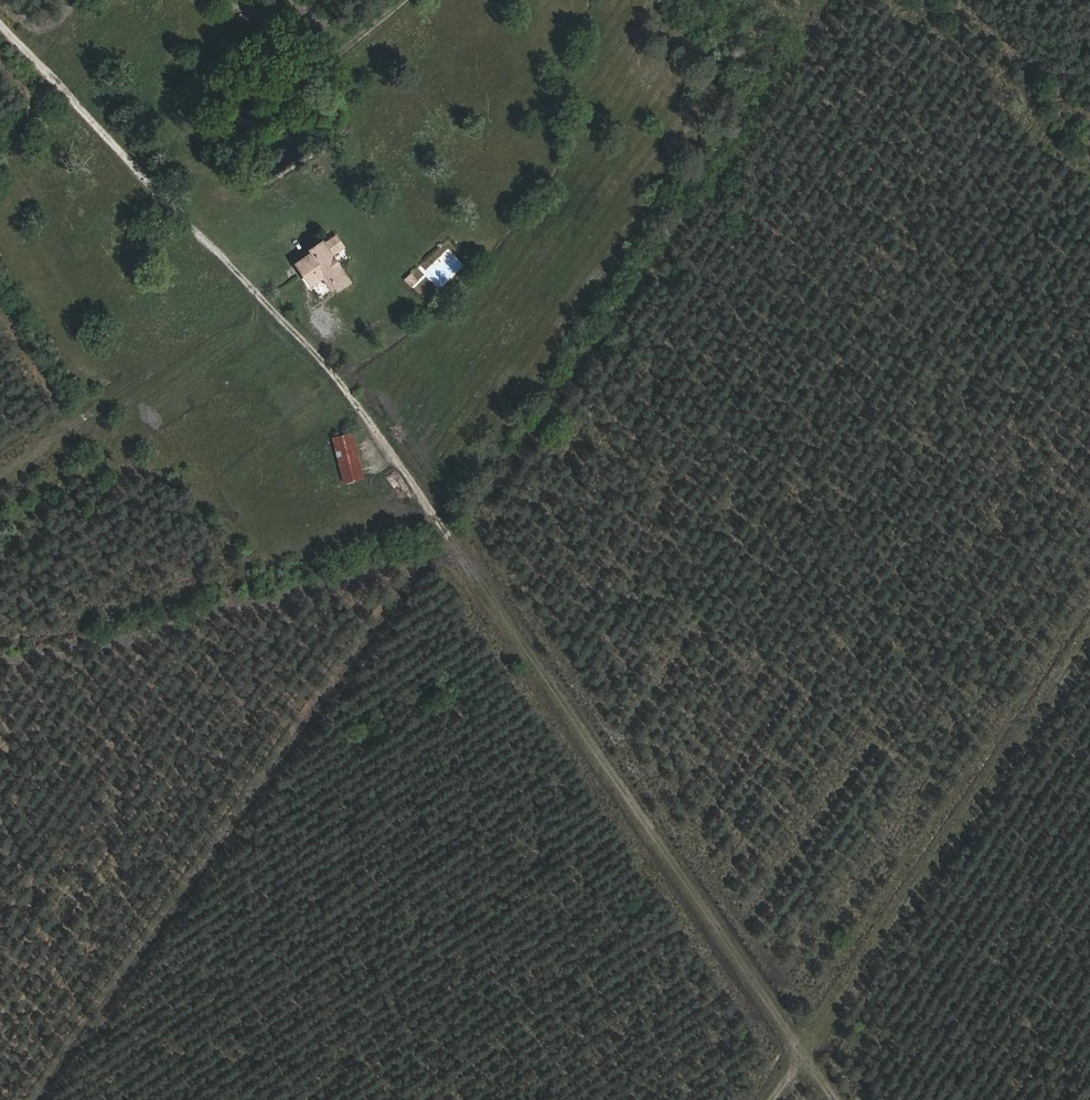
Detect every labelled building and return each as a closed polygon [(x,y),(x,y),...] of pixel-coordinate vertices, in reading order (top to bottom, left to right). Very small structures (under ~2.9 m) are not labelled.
[(317,239),(319,243),(302,254),(318,276),(331,267),(339,280),(343,277),(345,280),(358,271),(330,231),(317,239)] [(429,272),(423,264),(414,271),(421,278),(429,272)] [(413,286),(417,278),(408,274),(404,282),(413,286)] [(352,474),(371,470),(361,425),(341,429),(352,474)]
